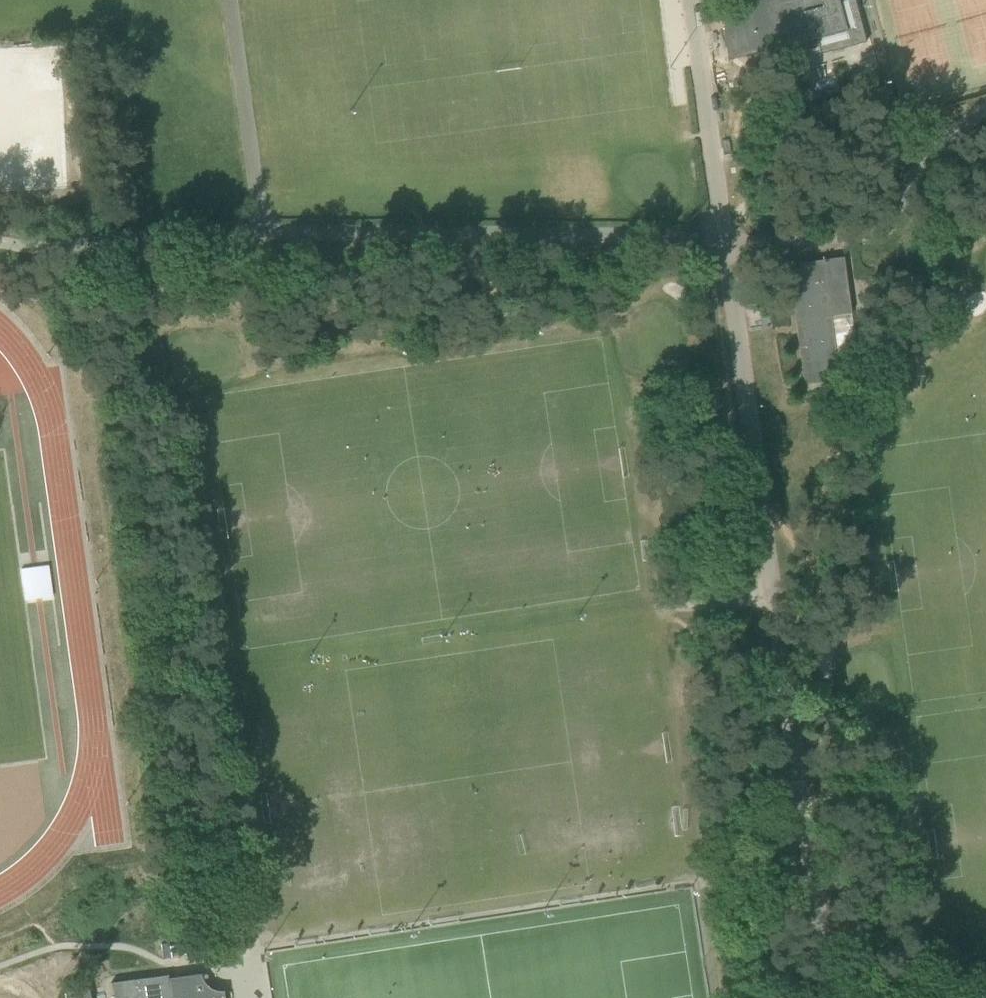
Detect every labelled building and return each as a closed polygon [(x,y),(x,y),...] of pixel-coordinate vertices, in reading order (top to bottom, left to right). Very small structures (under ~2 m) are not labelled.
[(838,0),(783,0),(766,5),(775,39),(809,30),(811,38),(845,29),(838,0)] [(840,378),(831,315),(851,312),(843,256),(799,262),(801,282),(790,284),(804,383),(840,378)] [(19,567),(24,598),(53,593),(48,562),(19,567)] [(170,945),(172,957),(196,953),(194,942),(170,945)] [(191,976),(169,979),(168,974),(110,982),(115,997),(194,997),(191,976)]
